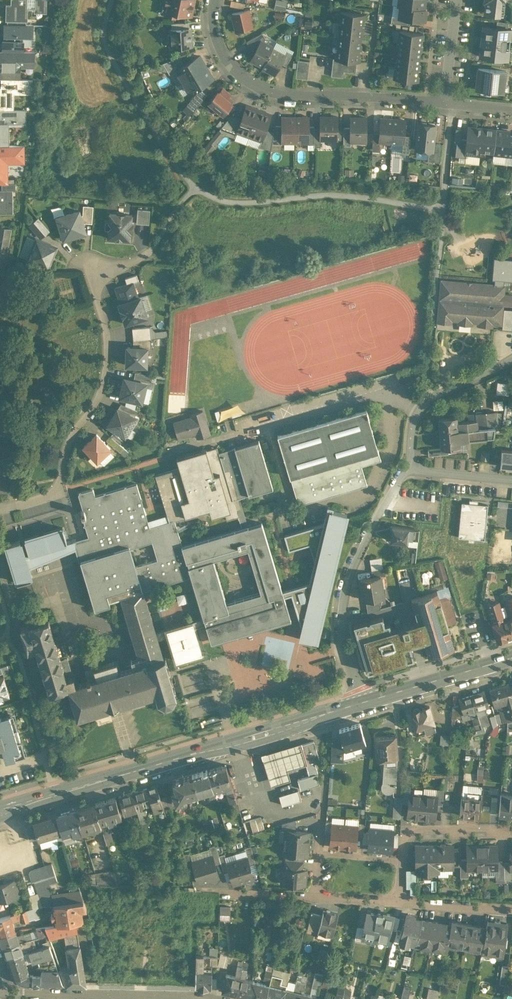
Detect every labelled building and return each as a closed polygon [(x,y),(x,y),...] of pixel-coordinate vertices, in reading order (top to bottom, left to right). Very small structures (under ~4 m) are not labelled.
[(11,5),(7,5),(7,17),(8,17),(26,18),(27,18),(27,7),(35,8),(35,10),(46,10),(46,0),(11,0),(11,5)] [(166,3),(168,4),(166,14),(178,16),(179,12),(191,15),(194,0),(166,0),(166,3)] [(286,0),(276,0),(275,8),(285,9),(286,0)] [(485,12),(503,14),(504,6),(505,0),(486,0),(485,12)] [(426,7),(398,4),(398,5),(400,5),(399,16),(399,17),(410,18),(425,20),(426,7)] [(248,9),(232,13),(236,31),(252,27),(248,9)] [(365,13),(341,10),(340,15),(342,17),(341,22),(362,24),(362,19),(364,18),(365,13)] [(410,18),(399,17),(399,16),(392,15),(391,22),(409,24),(410,18)] [(341,22),(340,22),(339,27),(340,29),(340,34),(360,37),(361,31),(363,29),(363,25),(362,24),(341,22)] [(480,52),(508,55),(510,25),(483,22),(480,52)] [(26,23),(8,23),(5,23),(4,34),(7,34),(6,38),(16,39),(16,50),(23,51),(24,34),(33,34),(33,24),(26,23)] [(172,28),(170,28),(170,33),(168,33),(169,41),(171,41),(171,46),(178,45),(178,47),(179,47),(179,46),(184,46),(184,47),(185,47),(185,45),(192,45),(191,38),(192,38),(191,38),(191,34),(192,34),(192,33),(191,33),(191,27),(189,27),(172,28)] [(423,32),(400,29),(399,34),(400,36),(400,41),(420,44),(421,38),(423,37),(423,32)] [(262,32),(246,41),(250,47),(256,50),(261,40),(263,41),(265,37),(262,32)] [(360,37),(340,34),(339,40),(337,41),(337,46),(338,46),(359,49),(360,49),(361,44),(360,42),(360,37)] [(16,39),(6,38),(3,38),(3,50),(16,50),(16,39)] [(263,41),(261,40),(256,50),(251,59),(263,66),(273,47),(274,46),(263,41)] [(400,41),(398,41),(398,46),(399,48),(398,53),(419,56),(420,50),(421,49),(422,44),(420,44),(400,41)] [(359,49),(338,46),(338,51),(336,53),(335,58),(345,59),(357,60),(359,61),(360,56),(358,54),(359,49)] [(273,47),(263,66),(262,67),(275,74),(281,63),(285,54),(285,53),(273,47)] [(2,50),(2,58),(0,57),(0,73),(2,73),(2,72),(20,73),(20,63),(34,63),(34,51),(23,51),(16,50),(3,50),(2,50)] [(285,54),(281,63),(286,65),(293,53),(287,50),(285,53),(285,54)] [(419,56),(398,53),(398,59),(396,60),(395,65),(397,65),(417,68),(419,68),(420,63),(418,61),(419,56)] [(185,64),(176,69),(177,69),(183,80),(207,66),(200,55),(185,64)] [(179,56),(163,62),(170,73),(177,69),(176,69),(185,64),(180,56),(179,56)] [(417,68),(397,65),(396,71),(395,72),(394,77),(418,80),(418,75),(417,73),(417,68)] [(207,66),(183,80),(190,91),(213,77),(207,66)] [(476,87),(503,90),(505,70),(478,68),(476,87)] [(1,78),(1,87),(0,87),(0,102),(14,102),(15,87),(23,87),(23,93),(33,93),(33,79),(19,78),(1,78)] [(200,88),(187,103),(194,109),(207,94),(200,88)] [(230,94),(223,88),(219,92),(218,91),(209,102),(223,114),(233,103),(227,98),(230,94)] [(259,109),(246,105),(241,119),(237,130),(238,131),(249,135),(259,109)] [(9,139),(9,121),(25,120),(25,109),(14,109),(0,109),(0,139),(9,139)] [(271,114),(259,109),(249,135),(261,139),(262,139),(266,128),(271,114)] [(231,115),(220,128),(224,131),(225,132),(236,136),(238,131),(237,130),(241,119),(231,115)] [(303,116),(302,117),(296,117),(295,141),(308,141),(309,125),(309,117),(307,116),(303,116)] [(337,116),(320,116),(320,128),(320,139),(321,139),(337,139),(337,116)] [(296,117),(283,117),(283,125),(282,141),(283,141),(295,141),(296,117)] [(367,117),(359,117),(359,118),(351,118),(350,127),(350,141),(351,141),(366,141),(367,117)] [(393,119),(381,118),(380,133),(380,141),(392,141),(393,119)] [(405,119),(393,119),(392,141),(391,147),(402,148),(403,142),(404,134),(405,119)] [(427,124),(426,121),(422,121),(420,123),(419,123),(416,148),(429,150),(433,150),(434,142),(435,124),(427,124)] [(283,125),(275,125),(274,131),(272,143),(283,143),(283,141),(282,141),(283,125)] [(482,127),(468,126),(467,139),(465,153),(466,153),(480,154),(480,150),(482,127)] [(496,129),(482,127),(480,150),(494,151),(496,129)] [(220,128),(210,141),(213,144),(224,131),(220,128)] [(274,131),(266,128),(262,139),(261,139),(259,145),(271,148),(272,143),(274,131)] [(496,129),(494,151),(493,153),(494,153),(493,161),(511,163),(511,149),(508,148),(510,134),(510,130),(496,129)] [(411,135),(404,134),(403,142),(402,148),(402,152),(409,153),(411,135)] [(461,138),(460,141),(457,141),(455,155),(466,156),(466,153),(465,153),(467,139),(461,138)] [(442,143),(434,142),(433,150),(429,150),(428,160),(440,161),(442,143)] [(0,145),(0,176),(6,175),(7,175),(7,157),(24,156),(23,145),(9,145),(0,145)] [(13,189),(2,189),(0,189),(0,213),(13,212),(13,189)] [(93,205),(84,205),(83,214),(80,215),(83,223),(86,222),(92,222),(93,205)] [(150,209),(138,208),(137,222),(149,223),(150,209)] [(79,210),(58,216),(64,238),(85,231),(83,223),(80,215),(79,210)] [(132,215),(110,213),(110,221),(108,220),(107,229),(109,229),(108,237),(130,238),(131,231),(133,231),(133,222),(131,222),(132,215)] [(39,218),(30,225),(34,230),(43,223),(39,218)] [(43,223),(34,230),(41,238),(49,230),(43,223)] [(0,226),(0,235),(10,236),(11,228),(0,226)] [(1,261),(5,262),(10,236),(0,235),(0,266),(1,261)] [(57,246),(36,238),(28,258),(28,268),(38,268),(38,263),(48,267),(57,246)] [(63,270),(64,289),(85,288),(84,269),(63,270)] [(137,274),(125,278),(127,283),(133,281),(133,282),(139,280),(137,274)] [(504,285),(442,280),(438,318),(501,323),(502,312),(502,308),(503,303),(504,294),(504,285)] [(127,283),(116,287),(121,303),(138,297),(133,282),(133,281),(127,283)] [(33,288),(28,282),(27,283),(26,283),(25,283),(24,284),(24,285),(23,286),(28,292),(33,288)] [(504,294),(503,303),(511,304),(511,295),(504,294)] [(121,303),(119,303),(121,310),(120,310),(120,312),(122,311),(123,315),(121,316),(122,317),(123,317),(125,323),(147,316),(141,296),(138,297),(121,303)] [(504,308),(504,309),(502,309),(502,308),(502,312),(504,312),(502,328),(511,329),(511,309),(504,308)] [(133,328),(134,339),(151,338),(150,326),(133,328)] [(151,338),(134,339),(133,346),(147,347),(147,348),(151,348),(151,338)] [(133,346),(127,346),(127,364),(147,365),(147,348),(147,347),(133,346)] [(408,369),(397,372),(400,383),(411,380),(408,369)] [(125,377),(120,396),(142,401),(146,382),(125,377)] [(510,383),(498,381),(496,393),(509,394),(510,383)] [(0,386),(0,390),(1,390),(2,401),(6,401),(6,393),(11,393),(11,386),(0,386)] [(492,399),(492,408),(502,407),(502,398),(492,399)] [(111,408),(103,421),(128,436),(139,417),(118,408),(116,410),(111,408)] [(366,408),(278,434),(290,476),(299,504),(367,484),(362,465),(381,459),(379,450),(366,408)] [(203,410),(191,414),(191,417),(174,422),(179,438),(196,433),(198,437),(210,433),(203,410)] [(497,411),(476,413),(477,419),(478,427),(495,426),(497,411)] [(456,417),(439,418),(440,431),(457,429),(478,427),(477,419),(457,421),(456,417)] [(478,427),(457,429),(458,434),(463,434),(463,436),(473,435),(473,438),(494,436),(495,426),(478,427)] [(457,429),(440,431),(442,447),(459,446),(458,434),(457,429)] [(120,443),(124,437),(114,431),(107,441),(126,453),(129,449),(120,443)] [(97,434),(84,446),(97,460),(110,448),(97,434)] [(89,535),(89,537),(75,541),(86,578),(95,608),(110,603),(109,600),(121,597),(143,590),(191,575),(204,618),(206,624),(211,641),(228,636),(291,617),(284,594),(291,592),(303,630),(302,630),(300,638),(316,642),(346,516),(324,523),(284,535),(289,550),(310,544),(314,560),(309,582),(282,590),(262,522),(248,526),(242,528),(182,545),(175,520),(186,516),(186,515),(209,508),(212,515),(224,512),(227,519),(238,516),(239,518),(234,499),(240,497),(273,487),(259,440),(219,452),(217,446),(207,449),(206,448),(177,457),(180,467),(155,474),(167,514),(148,520),(137,483),(95,495),(93,489),(92,488),(79,492),(78,493),(83,508),(82,509),(81,509),(81,510),(89,535)] [(502,449),(503,448),(502,448),(500,465),(501,465),(506,465),(506,467),(511,467),(511,450),(502,449)] [(9,490),(9,473),(0,473),(0,490),(9,490)] [(234,499),(239,518),(242,528),(248,526),(240,497),(234,499)] [(459,501),(457,537),(485,538),(486,502),(459,501)] [(324,523),(346,516),(347,513),(333,509),(333,507),(328,506),(324,523)] [(20,539),(6,544),(18,582),(32,577),(28,565),(53,554),(50,545),(67,540),(63,526),(25,538),(25,539),(20,541),(20,539)] [(419,529),(393,526),(391,540),(407,542),(407,538),(418,539),(419,529)] [(85,578),(86,578),(75,541),(89,537),(89,535),(73,540),(75,545),(85,578)] [(50,545),(53,554),(75,545),(73,540),(73,539),(67,540),(50,545)] [(381,556),(370,558),(372,570),(383,568),(381,556)] [(442,561),(436,562),(441,577),(446,576),(442,561)] [(373,576),(360,578),(364,599),(366,598),(378,596),(384,595),(381,575),(381,574),(373,576)] [(143,590),(121,597),(139,656),(131,658),(133,666),(141,663),(163,657),(158,639),(156,632),(143,590)] [(437,591),(411,599),(418,621),(423,638),(424,641),(428,656),(454,648),(447,624),(454,622),(455,619),(449,598),(446,596),(440,598),(437,591)] [(378,596),(366,598),(368,612),(380,608),(378,596)] [(499,601),(489,604),(494,623),(504,620),(499,601)] [(367,620),(354,624),(368,671),(381,668),(381,666),(383,666),(384,667),(414,658),(411,645),(410,642),(423,638),(418,621),(392,629),(390,621),(385,623),(382,615),(370,619),(370,621),(367,621),(367,620)] [(204,618),(193,621),(195,628),(206,624),(204,618)] [(37,648),(50,691),(62,687),(69,685),(66,676),(49,619),(30,625),(37,648)] [(493,624),(498,640),(507,637),(511,636),(511,631),(509,619),(504,620),(494,623),(493,624)] [(169,636),(177,660),(202,652),(195,628),(193,621),(167,628),(169,636)] [(28,650),(37,648),(30,625),(21,627),(28,650)] [(169,636),(167,628),(156,632),(158,639),(169,636)] [(158,700),(165,703),(173,701),(176,694),(165,656),(163,657),(141,663),(151,694),(156,692),(158,700)] [(85,668),(88,679),(119,670),(116,661),(95,668),(94,665),(85,668)] [(114,705),(151,694),(141,663),(133,666),(119,670),(88,679),(76,683),(69,685),(70,690),(73,700),(76,709),(78,716),(114,705)] [(73,674),(66,676),(69,685),(76,683),(73,674)] [(3,694),(3,696),(10,694),(7,686),(6,683),(4,675),(0,676),(0,695),(3,694)] [(502,685),(507,700),(511,716),(511,682),(502,685)] [(502,685),(490,689),(494,704),(499,703),(504,721),(507,720),(511,719),(511,716),(507,700),(502,685)] [(486,712),(485,712),(484,707),(489,706),(484,690),(472,694),(480,722),(481,726),(489,723),(486,712)] [(480,722),(472,694),(459,698),(464,713),(469,712),(471,717),(473,717),(475,724),(480,722)] [(73,700),(67,702),(69,711),(76,709),(73,700)] [(458,705),(452,706),(451,717),(452,717),(455,718),(462,716),(458,705)] [(430,706),(422,708),(423,709),(420,710),(419,709),(418,708),(414,709),(413,711),(413,712),(417,728),(418,728),(419,733),(436,728),(434,724),(435,724),(430,706)] [(27,754),(13,712),(0,717),(0,748),(3,747),(7,760),(27,754)] [(360,723),(339,729),(343,739),(345,748),(352,746),(353,751),(362,748),(360,743),(366,742),(360,723)] [(489,723),(481,726),(482,728),(483,731),(483,732),(491,727),(489,723)] [(393,732),(387,733),(387,734),(376,735),(378,757),(386,757),(384,782),(394,783),(394,784),(396,784),(396,782),(398,756),(398,755),(396,733),(393,733),(393,732)] [(449,735),(442,734),(441,742),(448,743),(449,735)] [(343,739),(332,742),(331,760),(343,761),(343,749),(345,748),(343,739)] [(302,744),(300,744),(306,763),(309,775),(316,773),(318,772),(315,762),(320,761),(314,740),(302,744)] [(306,763),(300,744),(302,744),(301,742),(262,754),(271,784),(291,778),(288,769),(306,763)] [(226,764),(216,767),(216,766),(208,769),(214,789),(226,786),(226,788),(229,787),(230,790),(226,791),(230,803),(237,801),(226,764)] [(476,777),(487,779),(489,770),(478,767),(476,777)] [(208,769),(201,771),(192,774),(198,794),(210,790),(211,795),(215,794),(214,789),(208,769)] [(309,775),(298,778),(301,788),(319,783),(316,773),(309,775)] [(192,774),(173,780),(176,788),(172,790),(176,803),(184,800),(184,798),(198,794),(192,774)] [(157,784),(147,787),(152,803),(154,811),(164,808),(161,797),(157,784)] [(144,810),(142,810),(141,806),(152,803),(147,787),(132,792),(136,808),(138,814),(140,821),(147,819),(144,810)] [(298,789),(280,794),(282,804),(301,799),(298,789)] [(467,791),(466,797),(462,796),(460,814),(480,816),(482,792),(467,791)] [(132,792),(119,796),(124,811),(121,812),(122,816),(123,819),(130,817),(128,810),(136,808),(132,792)] [(423,794),(409,792),(407,815),(412,816),(414,814),(417,817),(421,818),(423,794)] [(501,793),(499,813),(511,815),(511,794),(501,793)] [(437,795),(423,794),(421,818),(425,818),(429,815),(430,817),(435,818),(437,803),(437,795)] [(166,795),(161,797),(164,808),(170,806),(166,795)] [(116,797),(95,803),(101,822),(108,820),(109,823),(116,821),(115,818),(122,816),(121,812),(116,797)] [(237,801),(230,803),(233,813),(240,810),(237,801)] [(95,803),(76,809),(82,831),(83,831),(102,826),(101,822),(95,803)] [(76,809),(57,814),(62,833),(73,830),(74,833),(82,831),(76,809)] [(57,814),(34,821),(39,836),(39,838),(56,833),(59,841),(64,839),(62,833),(57,814)] [(138,814),(132,816),(134,823),(140,821),(138,814)] [(261,816),(250,820),(253,831),(264,828),(261,816)] [(147,819),(140,821),(142,827),(149,825),(147,819)] [(296,819),(282,823),(282,829),(286,830),(286,829),(296,830),(296,819)] [(34,821),(25,824),(30,839),(39,836),(34,821)] [(345,824),(332,823),(331,833),(330,845),(343,846),(345,824)] [(358,825),(345,824),(343,846),(356,847),(357,835),(358,825)] [(380,850),(382,827),(370,827),(368,849),(380,850)] [(394,828),(382,827),(380,850),(393,851),(394,828)] [(110,829),(103,831),(107,842),(113,840),(110,829)] [(296,830),(286,829),(286,830),(285,841),(309,843),(310,831),(296,830)] [(309,843),(285,841),(284,853),(286,853),(304,855),(308,855),(309,843)] [(215,844),(209,846),(212,855),(213,855),(215,863),(221,861),(219,855),(215,844)] [(497,860),(497,844),(482,845),(482,869),(483,869),(483,866),(487,866),(490,868),(496,868),(497,868),(497,860)] [(438,845),(416,845),(416,869),(416,870),(416,871),(438,871),(438,867),(438,845)] [(453,845),(438,845),(438,867),(453,867),(453,865),(453,847),(453,845)] [(482,845),(467,845),(467,858),(467,869),(468,869),(482,869),(482,845)] [(190,851),(184,853),(189,871),(195,869),(193,861),(190,851)] [(224,853),(219,855),(221,861),(224,872),(230,870),(227,862),(224,853)] [(212,855),(203,858),(209,879),(211,878),(216,881),(219,876),(215,863),(213,855),(212,855)] [(247,856),(237,859),(244,880),(246,879),(251,882),(254,877),(247,856)] [(209,879),(203,858),(193,861),(195,869),(199,882),(209,879)] [(467,869),(467,858),(460,858),(460,865),(460,876),(468,876),(468,869),(467,869)] [(237,859),(227,862),(230,870),(234,883),(244,880),(237,859)] [(303,861),(285,859),(284,867),(302,869),(303,861)] [(504,860),(497,860),(497,868),(496,868),(496,878),(504,878),(504,860)] [(52,863),(39,867),(42,878),(47,877),(56,874),(52,863)] [(39,867),(31,870),(30,871),(30,872),(33,881),(35,881),(42,878),(39,867)] [(284,867),(282,867),(281,882),(304,884),(305,877),(306,877),(306,869),(302,869),(284,867)] [(416,870),(416,869),(406,869),(406,887),(410,887),(410,893),(416,893),(416,871),(416,870)] [(115,870),(95,872),(98,883),(119,885),(115,870)] [(56,874),(47,877),(49,882),(50,882),(57,880),(56,874)] [(42,878),(35,881),(43,905),(54,904),(52,894),(51,888),(50,882),(49,882),(47,877),(42,878)] [(0,884),(0,899),(19,893),(14,879),(0,884)] [(52,894),(54,904),(84,899),(80,890),(52,894)] [(84,899),(54,904),(57,923),(76,920),(83,919),(82,910),(87,909),(84,899)] [(0,917),(0,934),(16,930),(13,920),(19,918),(20,921),(22,920),(22,921),(30,919),(26,909),(0,917)] [(338,913),(323,909),(318,930),(333,934),(338,913)] [(393,916),(366,910),(360,939),(387,945),(393,916)] [(415,915),(407,913),(400,942),(414,945),(414,943),(420,918),(414,917),(415,915)] [(451,924),(420,918),(414,943),(447,949),(448,942),(451,924)] [(57,923),(45,925),(48,933),(50,939),(65,934),(67,934),(77,931),(78,931),(76,920),(57,923)] [(494,924),(488,923),(488,920),(487,920),(486,927),(482,949),(481,954),(482,954),(482,951),(492,953),(492,952),(503,953),(507,923),(506,926),(500,925),(500,921),(495,920),(494,924)] [(486,927),(451,921),(451,924),(448,942),(482,949),(486,927)] [(45,925),(36,926),(39,936),(48,933),(45,925)] [(0,934),(0,935),(3,945),(19,941),(16,930),(0,934)] [(67,934),(65,934),(66,947),(80,945),(77,931),(67,934)] [(19,941),(3,945),(7,956),(23,952),(29,950),(33,949),(28,939),(26,940),(20,941),(19,941)] [(33,949),(29,950),(33,961),(38,959),(53,954),(49,944),(33,949)] [(80,945),(66,947),(69,964),(60,967),(66,984),(86,985),(80,945)] [(23,952),(7,956),(14,977),(30,974),(23,952)] [(232,956),(220,953),(218,964),(229,967),(232,956)] [(53,954),(38,959),(43,974),(58,969),(53,954)] [(212,970),(201,969),(201,966),(202,966),(203,966),(203,955),(196,955),(195,987),(211,988),(212,970)] [(252,980),(248,996),(247,997),(255,998),(265,998),(271,974),(272,974),(272,971),(274,966),(267,964),(263,978),(267,979),(266,983),(252,980)] [(235,975),(226,973),(222,990),(235,993),(240,977),(242,966),(238,965),(235,975)] [(508,966),(502,965),(500,983),(505,984),(508,966)] [(235,993),(248,996),(252,980),(244,978),(247,967),(242,966),(240,977),(235,993)] [(43,974),(46,984),(64,984),(58,969),(43,974)] [(323,974),(315,972),(312,987),(318,988),(319,984),(320,984),(323,974)] [(43,974),(30,974),(14,977),(17,981),(20,982),(23,983),(32,983),(32,984),(46,984),(43,974)] [(271,974),(265,998),(283,998),(286,988),(287,984),(281,982),(282,977),(272,974),(271,974)] [(330,976),(325,974),(322,985),(327,986),(330,976)] [(286,988),(283,998),(296,998),(301,980),(296,979),(295,986),(296,986),(295,990),(286,988)] [(296,998),(310,998),(311,994),(301,992),(302,990),(303,990),(306,981),(301,980),(296,998)] [(401,998),(408,998),(411,986),(404,985),(401,998)] [(345,988),(338,986),(335,998),(342,998),(345,988)] [(345,998),(349,998),(351,990),(345,988),(342,998),(345,998)] [(429,988),(426,998),(428,998),(437,998),(439,990),(429,988)]
